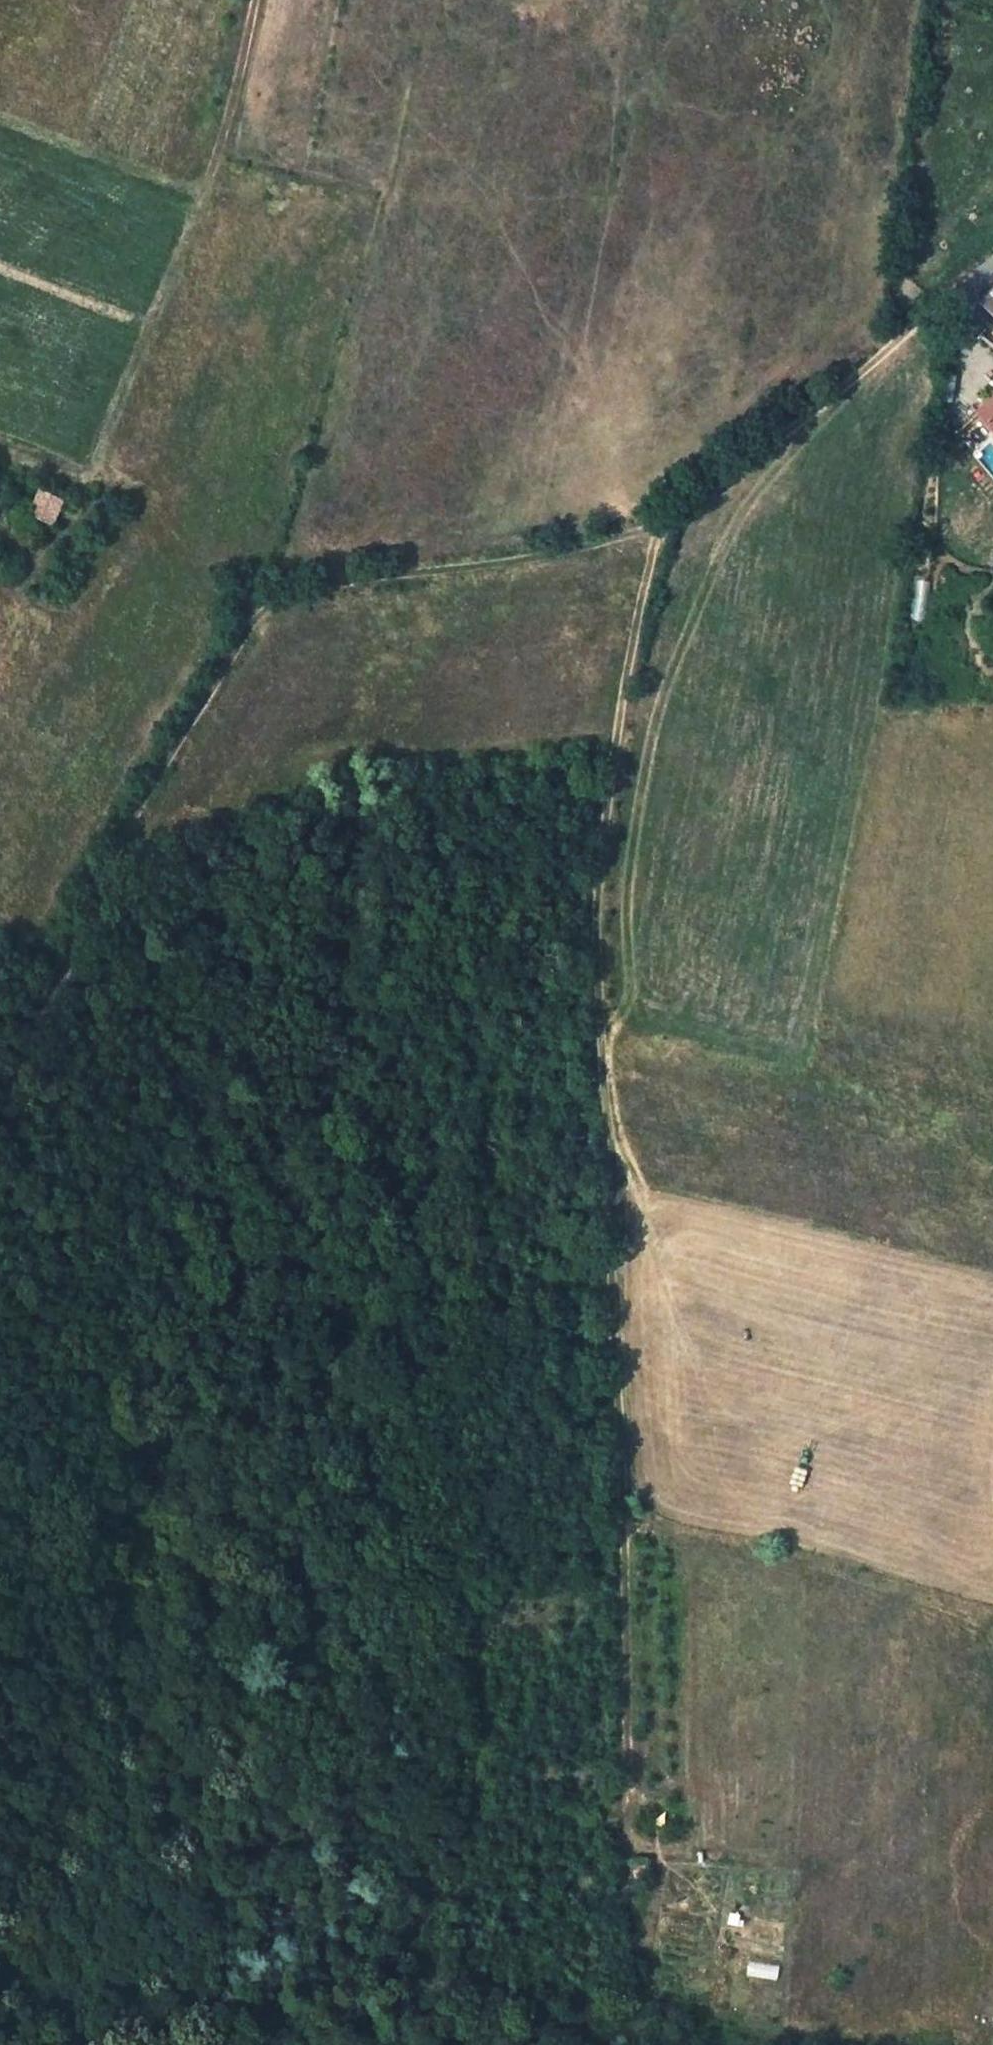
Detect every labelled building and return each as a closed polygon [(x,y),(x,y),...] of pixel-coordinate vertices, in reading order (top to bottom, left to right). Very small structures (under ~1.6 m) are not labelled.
[(981,302),(992,313),(992,291),(981,302)] [(977,412),(992,428),(992,397),(977,412)] [(33,514),(53,520),(61,501),(39,494),(33,514)]
